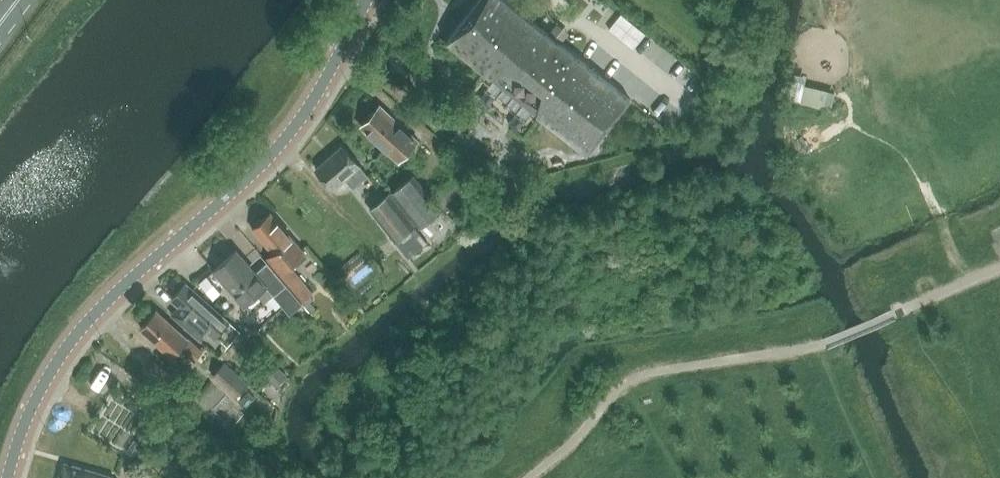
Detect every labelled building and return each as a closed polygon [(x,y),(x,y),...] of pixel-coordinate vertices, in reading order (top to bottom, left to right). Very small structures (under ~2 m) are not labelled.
[(493,78),(493,77),(536,110),(535,111),(539,115),(587,153),(630,99),(558,41),(550,35),(506,0),(479,0),(446,41),(487,73),(493,78)] [(367,119),(362,124),(374,136),(373,137),(385,149),(384,149),(398,162),(418,140),(398,122),(396,123),(379,107),(374,112),(371,113),(368,116),(367,119)] [(353,188),(368,175),(342,145),(315,168),(333,189),(345,179),(353,188)] [(411,172),(390,188),(420,226),(441,209),(411,172)] [(387,190),(368,206),(409,257),(428,241),(387,190)] [(285,267),(278,273),(302,302),(313,293),(288,264),(304,251),(271,212),(263,219),(260,219),(255,224),(255,226),(252,229),(285,267)] [(265,285),(291,314),(303,303),(267,261),(255,272),(237,251),(214,270),(244,304),(265,285)] [(180,307),(172,316),(197,338),(205,329),(214,337),(228,321),(185,283),(171,299),(180,307)] [(180,347),(194,360),(202,351),(157,310),(141,328),(172,356),(180,347)] [(173,379),(156,362),(147,371),(165,387),(173,379)] [(247,383),(225,363),(213,376),(235,396),(247,383)] [(115,477),(64,463),(60,477),(115,477)]
